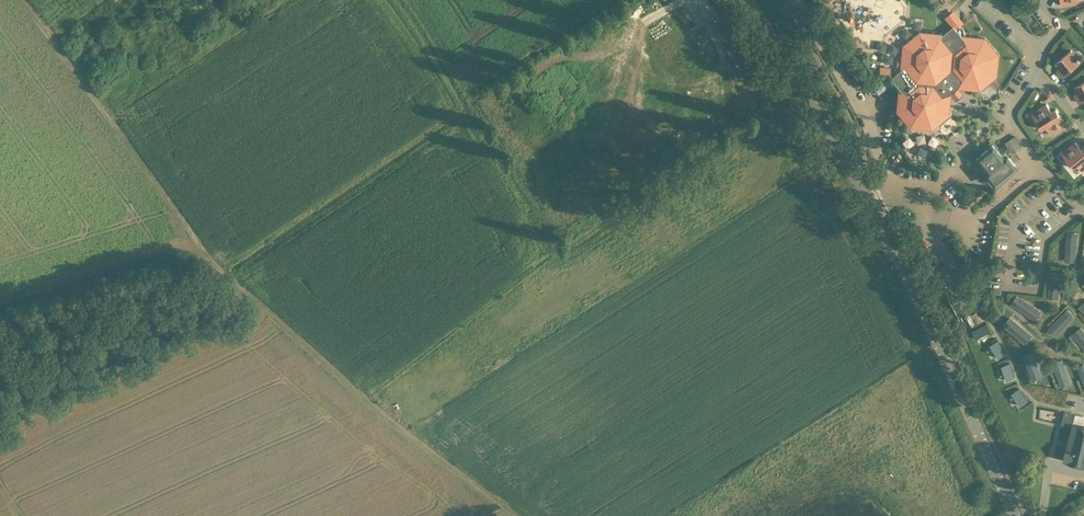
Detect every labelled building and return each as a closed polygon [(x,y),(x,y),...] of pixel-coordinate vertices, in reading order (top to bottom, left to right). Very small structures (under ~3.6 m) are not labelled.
[(1024,10),(1019,15),(1028,24),(1033,19),(1024,10)] [(962,22),(954,12),(953,12),(946,17),(953,26),(955,27),(962,22)] [(921,26),(920,19),(913,20),(915,28),(921,26)] [(984,38),(973,37),(961,36),(956,29),(955,27),(953,26),(943,34),(942,33),(924,31),(920,31),(913,36),(903,44),(901,66),(902,68),(891,76),(889,78),(892,82),(894,81),(902,91),(900,109),(912,123),(930,125),(945,113),(946,101),(949,101),(950,94),(954,99),(958,96),(962,92),(958,87),(979,89),(996,76),(998,54),(984,38)] [(1063,76),(1081,61),(1071,50),(1056,63),(1060,68),(1057,70),(1063,76)] [(1075,88),(1078,93),(1075,94),(1079,102),(1083,99),(1083,82),(1075,88)] [(1032,113),(1040,125),(1042,129),(1047,126),(1051,134),(1067,125),(1057,109),(1052,112),(1047,103),(1032,113)] [(925,142),(926,134),(917,133),(917,142),(925,142)] [(931,135),(928,143),(936,145),(938,137),(931,135)] [(1015,135),(1004,142),(1010,151),(1020,145),(1015,135)] [(910,147),(914,139),(906,136),(903,144),(910,147)] [(1071,164),(1074,168),(1078,164),(1083,172),(1083,171),(1083,148),(1082,149),(1076,142),(1062,153),(1071,164)] [(1006,154),(1003,157),(992,144),(976,157),(976,158),(975,164),(982,165),(986,170),(984,172),(994,185),(1017,167),(1006,154)] [(1077,262),(1079,236),(1068,235),(1066,261),(1077,262)] [(1060,299),(1062,273),(1051,272),(1049,298),(1060,299)] [(1015,305),(1036,320),(1042,311),(1021,296),(1015,305)] [(1057,336),(1075,317),(1067,310),(1049,328),(1057,336)] [(1006,327),(1026,344),(1033,335),(1014,318),(1006,327)] [(973,338),(989,331),(986,323),(970,329),(973,338)] [(1083,347),(1083,330),(1082,327),(1073,334),(1083,347)] [(1006,352),(1009,350),(1002,337),(999,339),(1006,352)] [(990,344),(999,357),(1006,352),(998,339),(990,344)] [(1024,356),(1033,380),(1043,376),(1034,352),(1024,356)] [(1053,363),(1062,387),(1072,383),(1063,359),(1053,363)] [(1006,379),(1015,377),(1011,362),(1002,364),(1006,379)] [(1021,405),(1028,400),(1019,387),(1012,392),(1021,405)] [(1075,414),(1072,413),(1072,412),(1065,410),(1062,423),(1072,426),(1069,436),(1064,459),(1083,465),(1083,415),(1075,414)]
